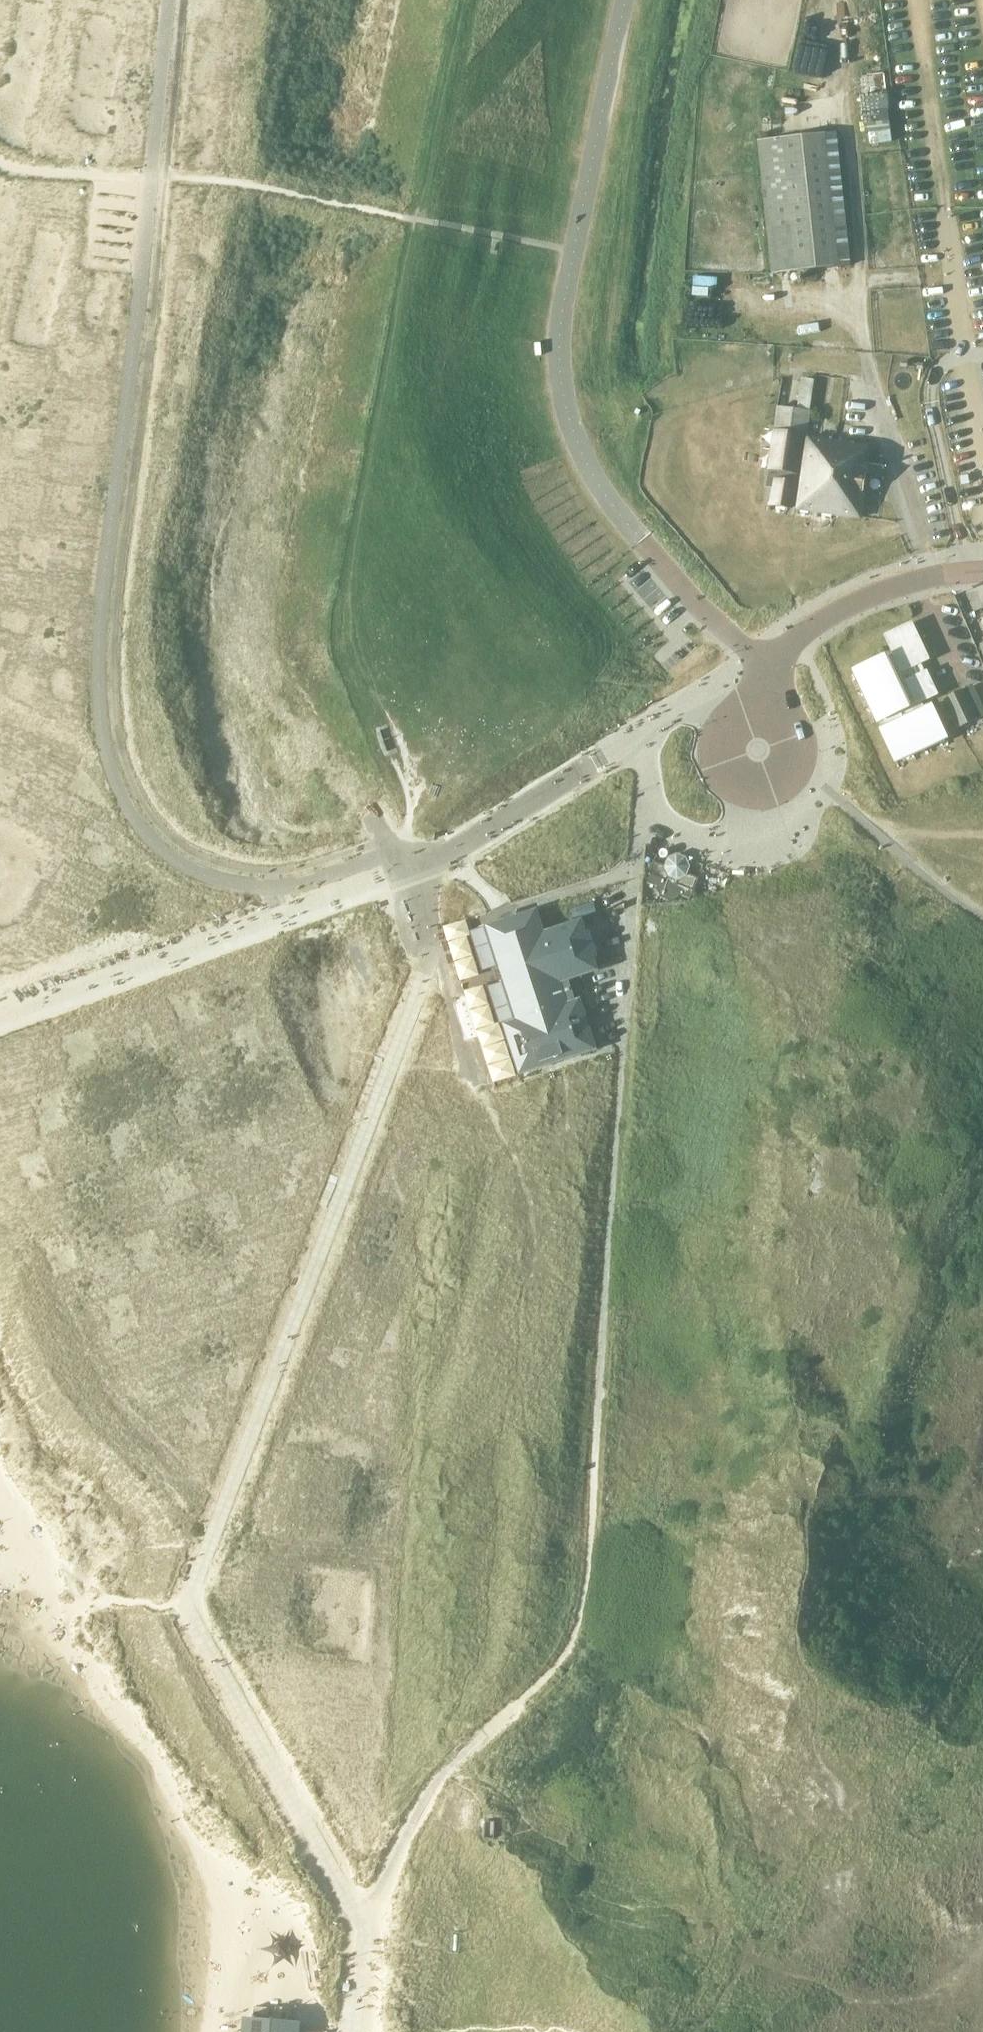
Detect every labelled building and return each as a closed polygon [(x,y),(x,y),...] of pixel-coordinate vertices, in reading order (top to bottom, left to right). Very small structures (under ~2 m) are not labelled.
[(885,93),(861,96),(861,100),(862,105),(864,132),(868,132),(870,145),(891,142),(888,126),(885,93)] [(824,134),(757,141),(771,275),(838,268),(849,266),(835,133),(824,134)] [(809,412),(813,381),(801,379),(796,410),(777,408),(767,488),(772,489),(770,505),(792,508),(802,435),(807,436),(811,412),(809,412)] [(806,438),(796,509),(860,518),(868,465),(864,465),(867,446),(806,438)] [(943,736),(930,706),(923,709),(919,701),(935,694),(925,673),(924,674),(919,663),(926,659),(910,625),(885,636),(894,656),(887,659),(885,656),(856,670),(879,720),(882,719),(886,726),(879,729),(893,759),(943,736)] [(957,728),(982,716),(982,710),(972,687),(944,700),(957,728)] [(688,867),(684,859),(675,856),(667,860),(667,862),(666,862),(665,866),(653,862),(648,875),(649,875),(646,884),(656,888),(656,890),(660,899),(669,902),(677,898),(678,896),(689,899),(692,891),(693,891),(698,878),(686,874),(688,869),(687,869),(688,867)] [(542,934),(535,911),(515,918),(514,914),(509,915),(504,917),(506,921),(487,927),(500,970),(496,971),(498,975),(499,980),(503,979),(516,1020),(503,1024),(519,1074),(595,1050),(579,1000),(574,1002),(567,980),(578,977),(597,970),(593,959),(597,958),(588,930),(585,931),(580,919),(560,926),(561,928),(542,934)] [(301,2028),(245,2023),(244,2031),(301,2031),(301,2028)]
